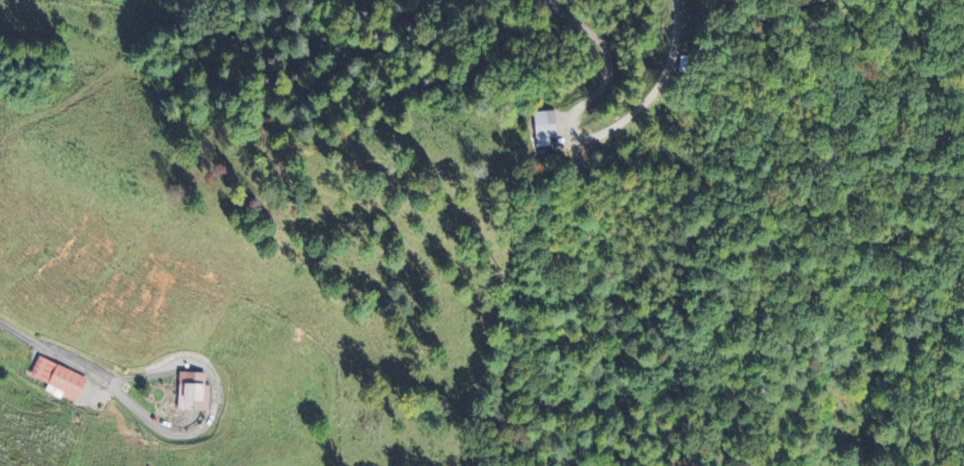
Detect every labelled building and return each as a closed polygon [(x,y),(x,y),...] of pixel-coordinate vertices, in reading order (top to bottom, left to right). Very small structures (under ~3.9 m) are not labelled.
[(536,147),(550,145),(549,138),(556,137),(553,110),(532,113),(536,147)] [(46,384),(44,391),(75,403),(85,377),(36,357),(29,377),(46,384)] [(176,409),(207,411),(208,385),(204,385),(204,373),(178,372),(176,409)]
